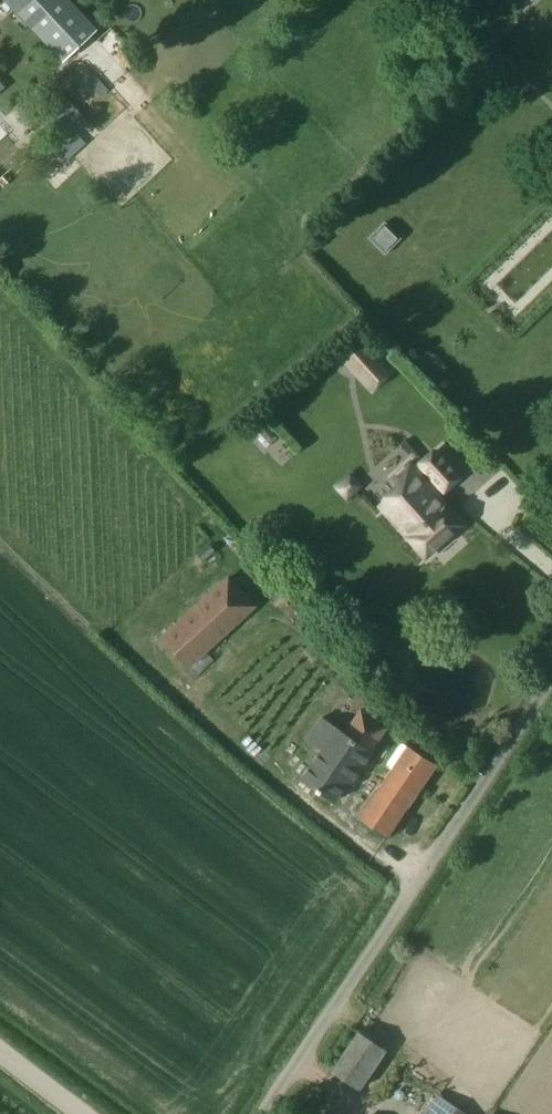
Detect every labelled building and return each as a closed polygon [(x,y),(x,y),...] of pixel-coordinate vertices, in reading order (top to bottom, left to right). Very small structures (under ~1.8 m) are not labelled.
[(19,14),(29,26),(46,44),(62,62),(97,30),(83,14),(69,0),(5,0),(19,14)] [(81,87),(97,102),(108,90),(93,75),(81,87)] [(55,106),(40,119),(58,140),(60,138),(62,140),(76,128),(55,106)] [(370,389),(388,373),(377,361),(359,377),(370,389)] [(463,524),(440,498),(466,475),(443,449),(418,471),(410,462),(389,480),(398,490),(380,506),(426,557),(463,524)] [(360,487),(349,475),(336,487),(347,499),(360,487)] [(161,638),(187,667),(238,620),(212,592),(161,638)] [(320,751),(300,781),(334,803),(348,783),(351,785),(372,752),(370,751),(370,750),(386,728),(360,710),(360,711),(344,734),(322,718),(306,741),(320,751)] [(386,839),(436,764),(407,745),(358,819),(386,839)] [(359,1090),(386,1050),(358,1031),(331,1071),(359,1090)] [(424,1113),(466,1113),(461,1110),(438,1094),(424,1113)]
